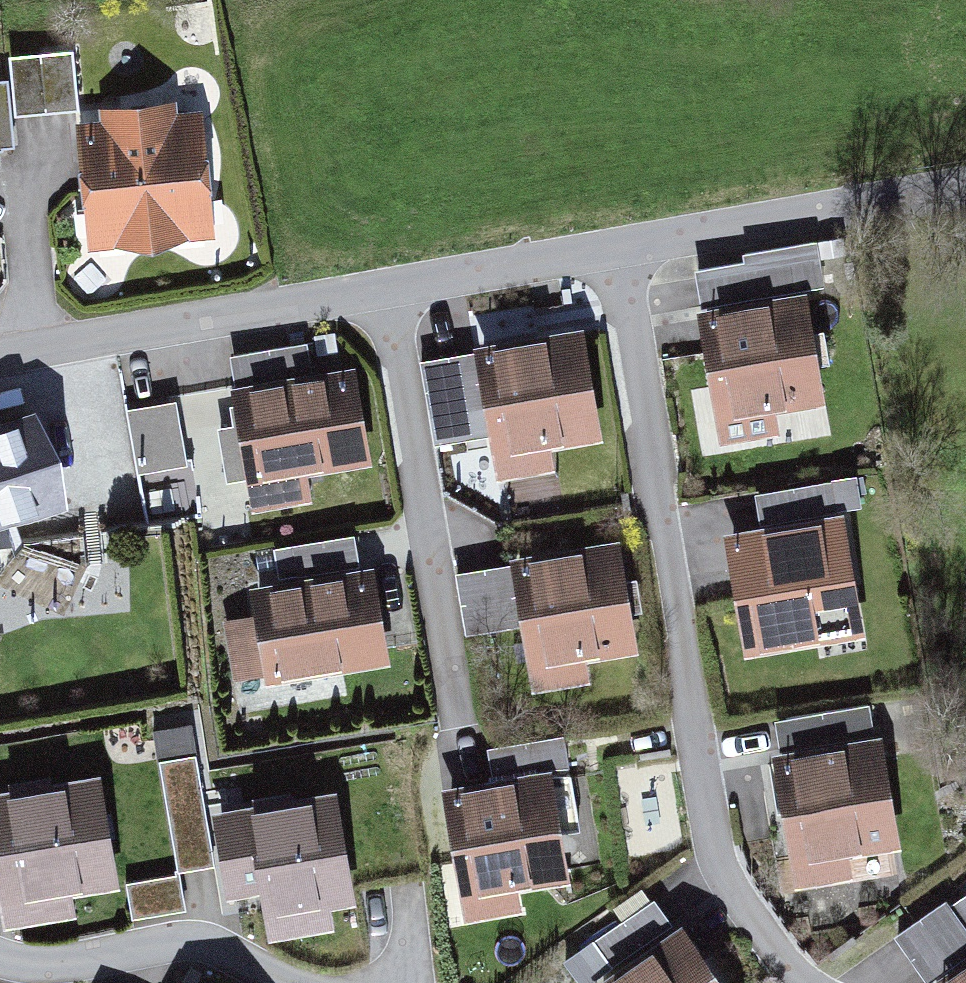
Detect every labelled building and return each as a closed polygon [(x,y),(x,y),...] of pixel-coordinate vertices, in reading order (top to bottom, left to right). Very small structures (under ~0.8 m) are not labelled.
[(11,43),(14,101),(79,98),(76,39),(11,43)] [(12,133),(5,81),(0,82),(0,134),(12,133)] [(88,119),(92,223),(220,219),(216,115),(88,119)] [(722,434),(826,418),(808,303),(705,319),(722,434)] [(496,470),(600,454),(582,340),(479,355),(496,470)] [(243,400),(259,502),(374,484),(357,381),(243,400)] [(149,505),(196,495),(174,386),(127,396),(149,505)] [(0,435),(0,533),(62,515),(35,425),(0,435)] [(835,474),(758,478),(760,509),(837,505),(835,474)] [(754,640),(859,634),(852,519),(748,524),(754,640)] [(537,679),(640,663),(623,548),(520,564),(537,679)] [(250,583),(266,686),(381,667),(365,565),(250,583)] [(174,856),(209,853),(198,718),(164,720),(174,856)] [(797,857),(901,851),(895,751),(791,757),(797,857)] [(593,869),(586,779),(485,785),(492,876),(593,869)] [(93,784),(0,800),(0,864),(5,896),(109,878),(93,784)] [(345,894),(330,801),(221,819),(232,886),(266,880),(271,907),(345,894)] [(179,868),(131,875),(136,901),(183,894),(179,868)] [(907,920),(951,982),(965,982),(965,879),(907,920)] [(567,951),(589,979),(668,917),(647,890),(567,951)] [(684,934),(614,982),(719,982),(684,934)]
